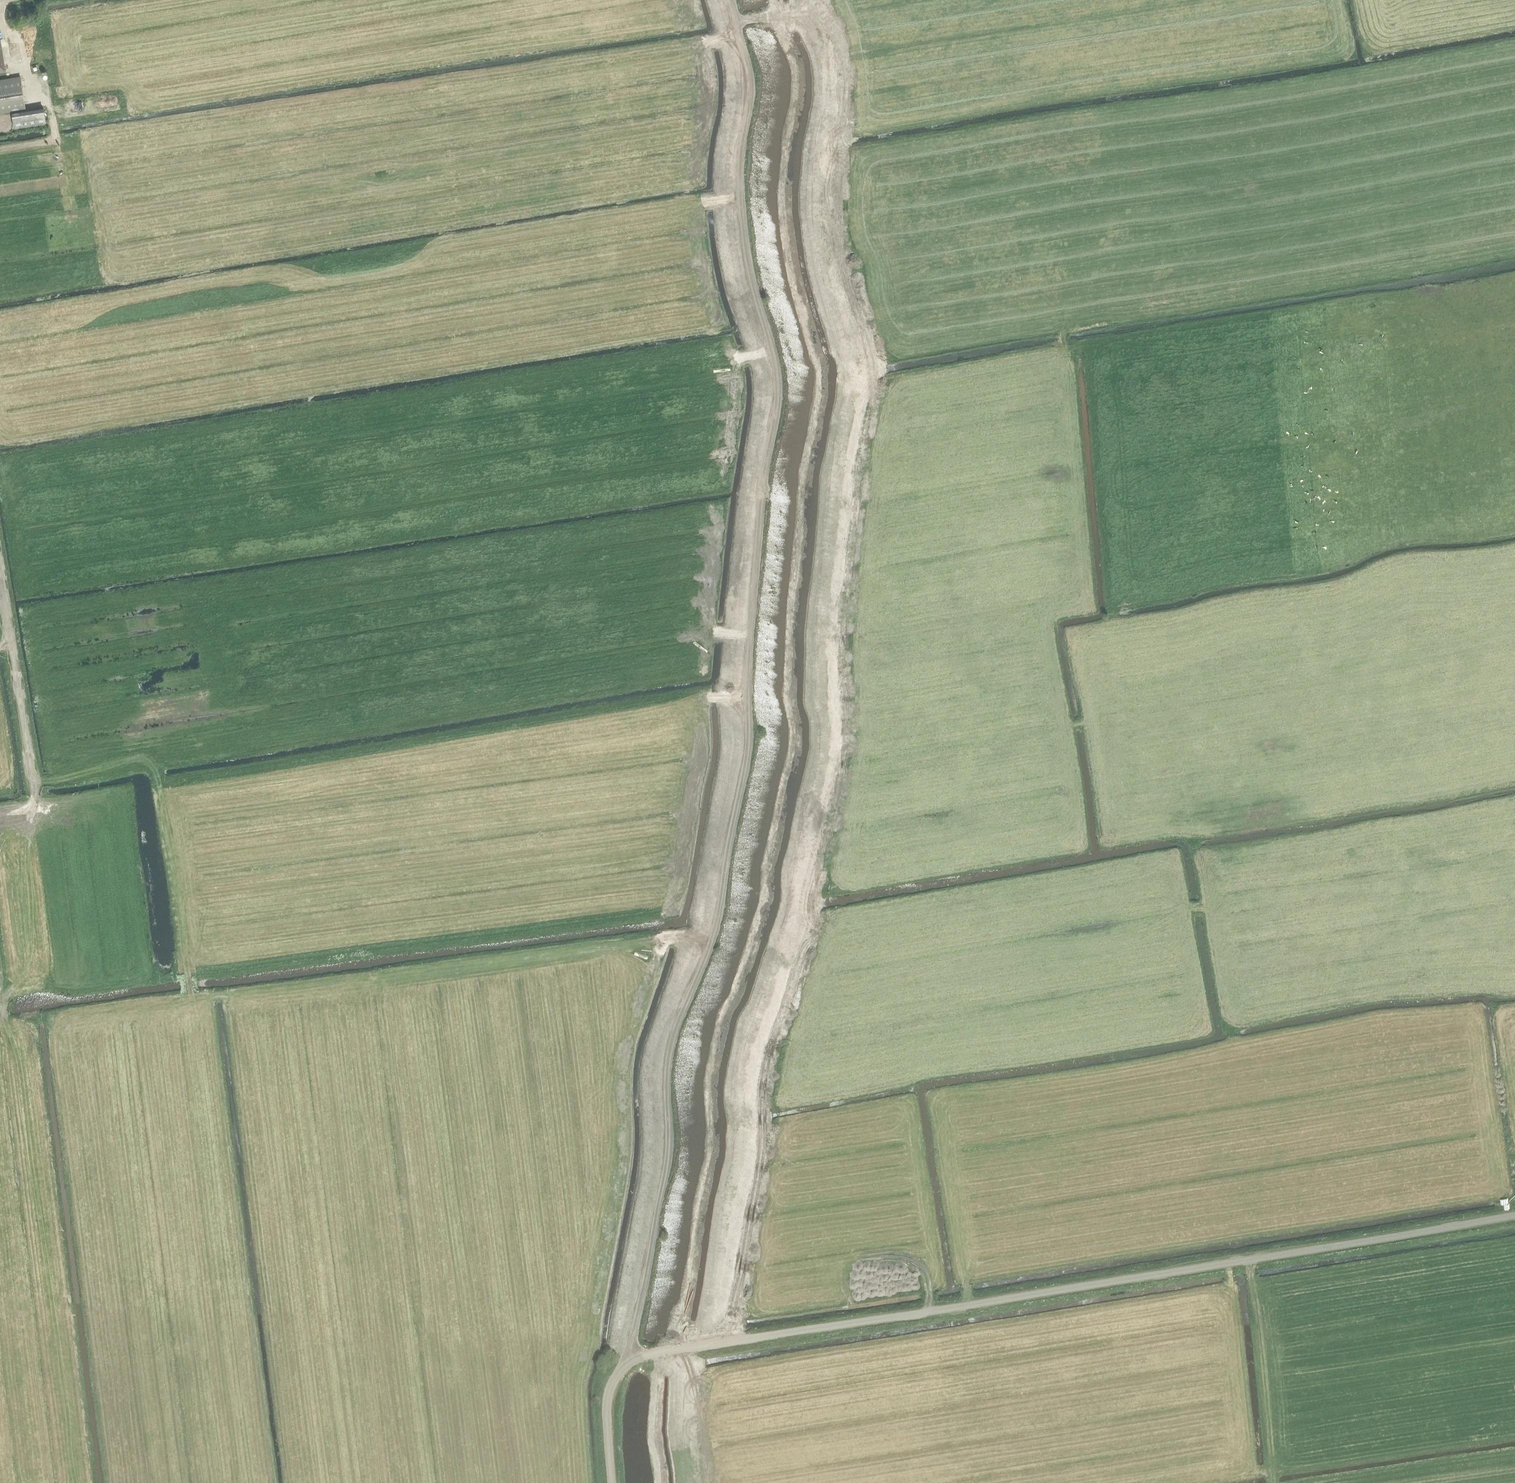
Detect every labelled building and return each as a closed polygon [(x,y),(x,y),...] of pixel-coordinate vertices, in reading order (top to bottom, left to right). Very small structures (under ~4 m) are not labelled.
[(25,110),(19,77),(0,80),(0,114),(25,110)] [(46,122),(43,107),(11,112),(14,128),(46,122)]
